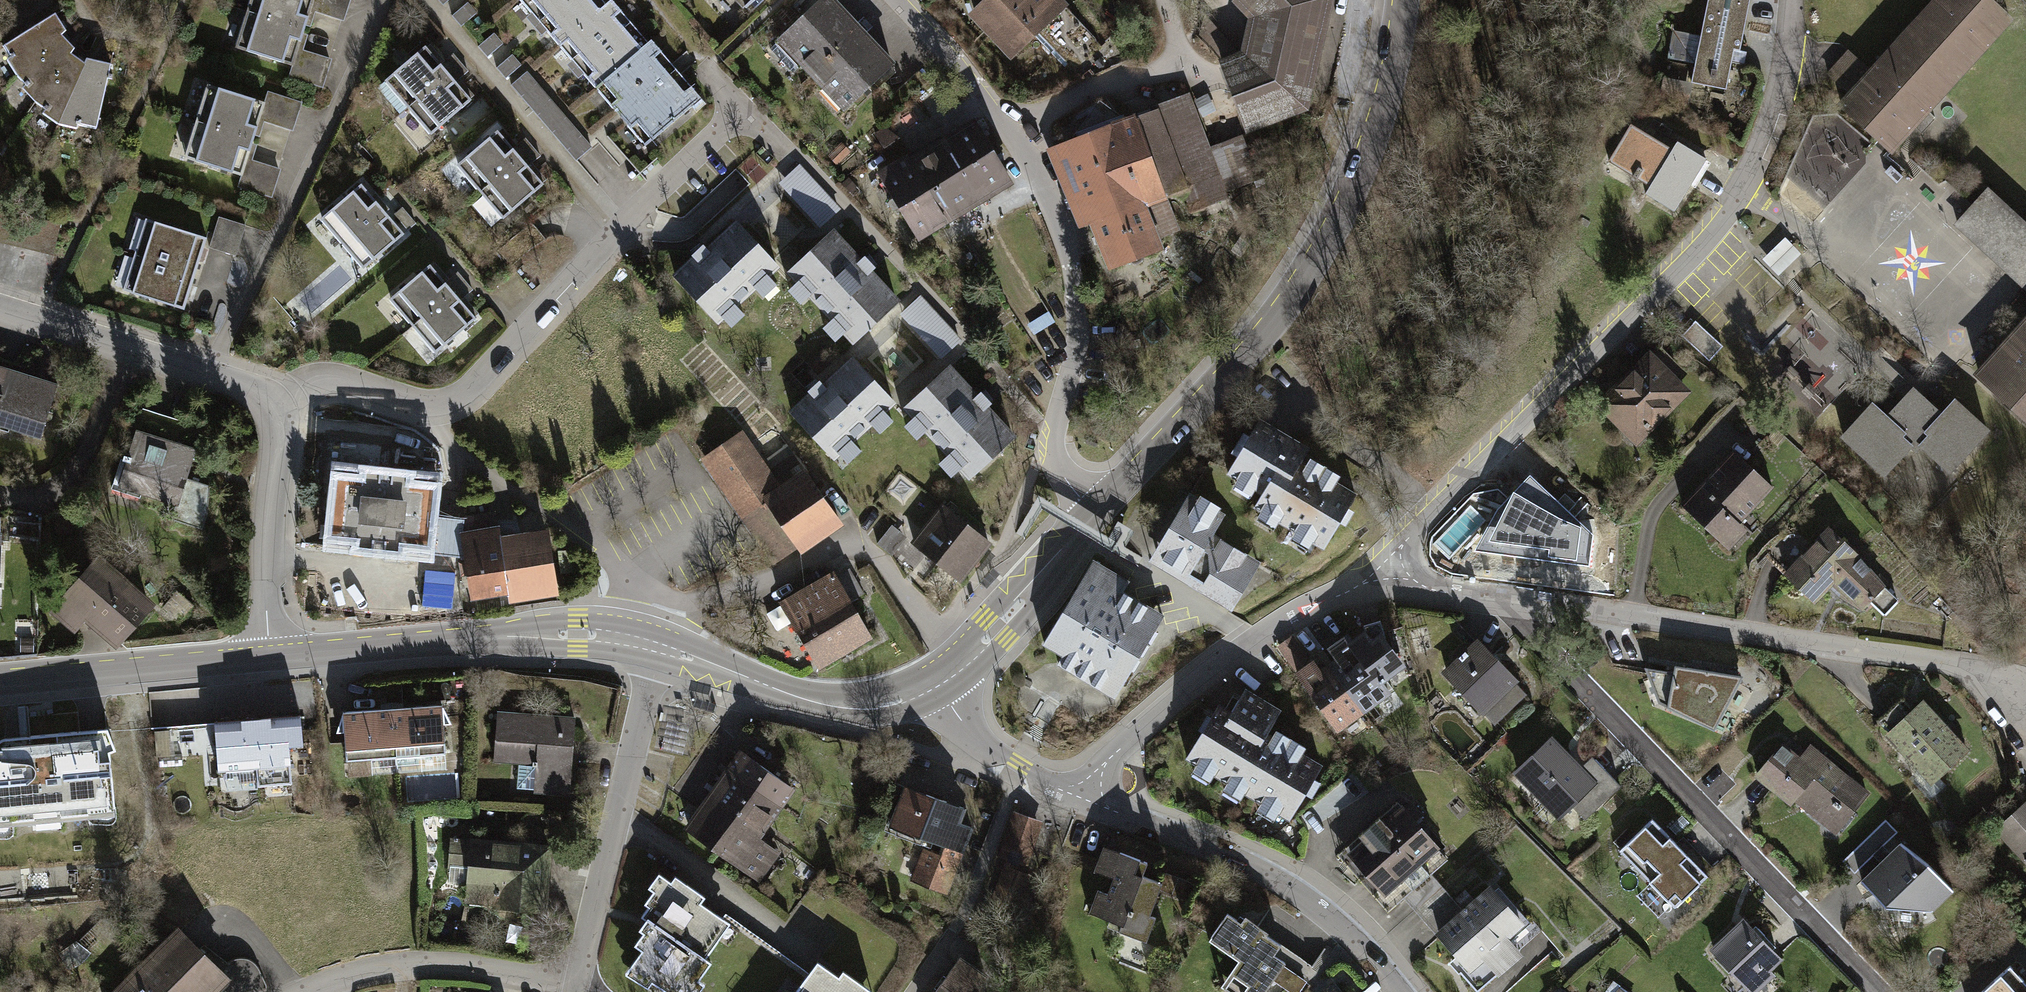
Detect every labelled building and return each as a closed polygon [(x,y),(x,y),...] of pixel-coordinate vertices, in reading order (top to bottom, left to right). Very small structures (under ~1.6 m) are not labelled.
[(229,47),(292,70),(319,0),(247,0),(229,47)] [(646,155),(701,109),(648,46),(644,49),(611,10),(606,13),(595,0),(516,0),(646,155)] [(744,13),(758,0),(731,0),(744,13)] [(971,15),(1010,57),(1064,6),(1058,0),(988,0),(971,15)] [(1248,129),(1294,112),(1295,109),(1297,109),(1300,108),(1303,105),(1305,101),(1306,98),(1327,7),(1327,3),(1327,0),(1239,0),(1237,2),(1253,18),(1245,55),(1224,63),(1248,129)] [(1694,89),(1726,95),(1733,56),(1741,57),(1751,0),(1710,0),(1694,89)] [(1996,0),(1936,0),(1841,108),(1896,156),(2018,19),(1996,0)] [(894,68),(828,1),(782,45),(848,113),(894,68)] [(66,30),(55,15),(4,46),(11,56),(7,59),(13,69),(26,84),(23,89),(37,102),(47,108),(45,113),(62,122),(95,129),(111,63),(88,57),(85,62),(70,53),(75,47),(61,34),(66,30)] [(477,105),(430,50),(380,92),(427,147),(477,105)] [(1673,80),(1694,83),(1696,67),(1676,64),(1673,80)] [(515,87),(581,158),(596,144),(530,73),(515,87)] [(264,102),(210,86),(186,164),(240,181),(264,102)] [(1125,123),(1106,98),(1058,123),(1109,266),(1159,249),(1141,204),(1184,187),(1192,208),(1226,195),(1218,174),(1211,176),(1185,102),(1125,123)] [(1678,135),(1636,111),(1616,145),(1656,169),(1651,178),(1683,196),(1713,144),(1683,126),(1678,135)] [(1014,184),(975,119),(882,174),(920,239),(1014,184)] [(544,184),(498,132),(453,171),(498,224),(544,184)] [(253,154),(241,183),(273,197),(286,168),(253,154)] [(781,184),(819,226),(838,210),(799,167),(781,184)] [(406,233),(361,186),(319,226),(363,273),(406,233)] [(1989,191),(1957,225),(2025,288),(2025,225),(1989,191)] [(242,222),(216,214),(206,246),(233,254),(242,222)] [(202,235),(143,218),(122,288),(180,306),(202,235)] [(733,223),(674,277),(716,322),(775,268),(733,223)] [(897,299),(833,231),(794,268),(858,336),(897,299)] [(1789,235),(1767,256),(1781,271),(1803,250),(1789,235)] [(475,319),(430,266),(389,300),(434,353),(475,319)] [(1979,376),(2025,418),(2025,325),(1979,376)] [(1695,340),(1716,356),(1726,342),(1705,327),(1695,340)] [(893,400),(851,356),(793,411),(836,455),(893,400)] [(1647,430),(1685,391),(1650,356),(1622,383),(1622,391),(1604,408),(1616,421),(1637,420),(1647,430)] [(1016,434),(947,366),(904,409),(974,478),(1016,434)] [(0,372),(0,426),(39,438),(54,388),(0,372)] [(1895,400),(1880,387),(1847,423),(1889,461),(1915,433),(1922,439),(1928,432),(1958,459),(1998,415),(1962,383),(1949,398),(1920,372),(1895,400)] [(1307,448),(1259,420),(1250,436),(1243,432),(1231,453),(1237,456),(1227,474),(1261,494),(1253,508),(1323,549),(1339,522),(1346,526),(1354,511),(1348,507),(1355,494),(1336,483),(1340,476),(1310,459),(1306,466),(1299,462),(1307,448)] [(202,441),(137,421),(117,487),(181,507),(202,441)] [(744,434),(705,459),(773,566),(842,522),(808,467),(777,486),(744,434)] [(1780,476),(1737,436),(1717,457),(1687,488),(1737,535),(1755,516),(1748,509),(1780,476)] [(439,479),(339,467),(328,551),(428,564),(439,479)] [(1530,476),(1498,509),(1477,550),(1590,566),(1593,536),(1530,476)] [(1235,512),(1192,486),(1151,557),(1232,605),(1259,558),(1221,536),(1235,512)] [(991,542),(946,504),(915,541),(960,579),(991,542)] [(1894,567),(1835,512),(1806,544),(1792,559),(1823,588),(1839,571),(1866,596),(1894,567)] [(497,530),(463,536),(475,599),(512,592),(513,599),(558,591),(547,533),(499,542),(497,530)] [(1132,579),(1094,557),(1044,643),(1066,655),(1060,664),(1117,697),(1167,612),(1126,588),(1132,579)] [(154,603),(95,560),(62,606),(120,649),(154,603)] [(836,568),(780,600),(820,668),(875,636),(836,568)] [(1331,669),(1366,712),(1415,672),(1379,629),(1331,669)] [(1487,652),(1478,642),(1444,674),(1486,717),(1520,685),(1487,652)] [(1320,655),(1295,676),(1341,732),(1366,712),(1331,669),(1320,655)] [(1742,676),(1692,668),(1689,674),(1644,667),(1658,703),(1714,730),(1742,676)] [(1214,701),(1180,759),(1282,818),(1314,763),(1260,732),(1275,707),(1241,687),(1228,709),(1214,701)] [(1971,755),(1924,704),(1899,727),(1886,739),(1933,790),(1971,755)] [(442,705),(343,713),(347,761),(446,754),(442,705)] [(577,720),(500,715),(497,763),(535,765),(533,796),(571,799),(577,720)] [(300,717),(216,722),(219,773),(257,770),(258,786),(291,784),(288,745),(302,744),(300,717)] [(107,731),(2,739),(0,740),(0,827),(115,818),(110,755),(116,752),(107,731)] [(1570,759),(1554,743),(1517,780),(1563,826),(1577,812),(1590,825),(1623,792),(1594,763),(1584,773),(1570,759)] [(1836,839),(1868,800),(1811,752),(1801,764),(1784,750),(1757,782),(1767,791),(1792,812),(1797,806),(1836,839)] [(785,792),(739,757),(676,840),(759,902),(785,867),(749,840),(785,792)] [(984,817),(908,789),(890,837),(930,852),(919,883),(955,896),(984,817)] [(1439,851),(1399,803),(1339,853),(1379,901),(1401,883),(1439,851)] [(2000,834),(2025,860),(2025,809),(2000,834)] [(1041,821),(1013,812),(999,857),(1006,859),(996,888),(1025,897),(1039,852),(1032,850),(1041,821)] [(1671,907),(1705,874),(1676,844),(1647,815),(1614,848),(1671,907)] [(1926,860),(1897,839),(1859,879),(1872,891),(1884,902),(1930,908),(1951,887),(1926,860)] [(555,850),(474,840),(465,903),(546,914),(555,850)] [(1147,857),(1108,844),(1100,865),(1120,872),(1104,917),(1151,934),(1160,909),(1152,906),(1163,875),(1143,868),(1147,857)] [(660,881),(651,893),(655,895),(647,909),(650,912),(644,921),(648,925),(640,935),(644,937),(636,949),(643,955),(632,971),(664,991),(701,991),(720,969),(715,965),(740,934),(660,881)] [(1528,926),(1495,888),(1456,923),(1439,937),(1474,978),(1489,965),(1501,980),(1525,959),(1510,941),(1528,926)] [(1228,915),(1209,942),(1239,964),(1219,991),(1220,991),(1267,991),(1295,954),(1255,924),(1245,918),(1241,924),(1228,915)] [(1746,918),(1711,950),(1749,991),(1758,991),(1776,975),(1772,971),(1785,960),(1770,944),(1746,918)] [(180,930),(113,991),(215,991),(227,980),(180,930)] [(962,961),(939,991),(1004,991),(962,961)] [(816,966),(798,991),(855,991),(816,966)] [(2014,979),(2001,991),(2025,991),(2025,990),(2014,979)]
